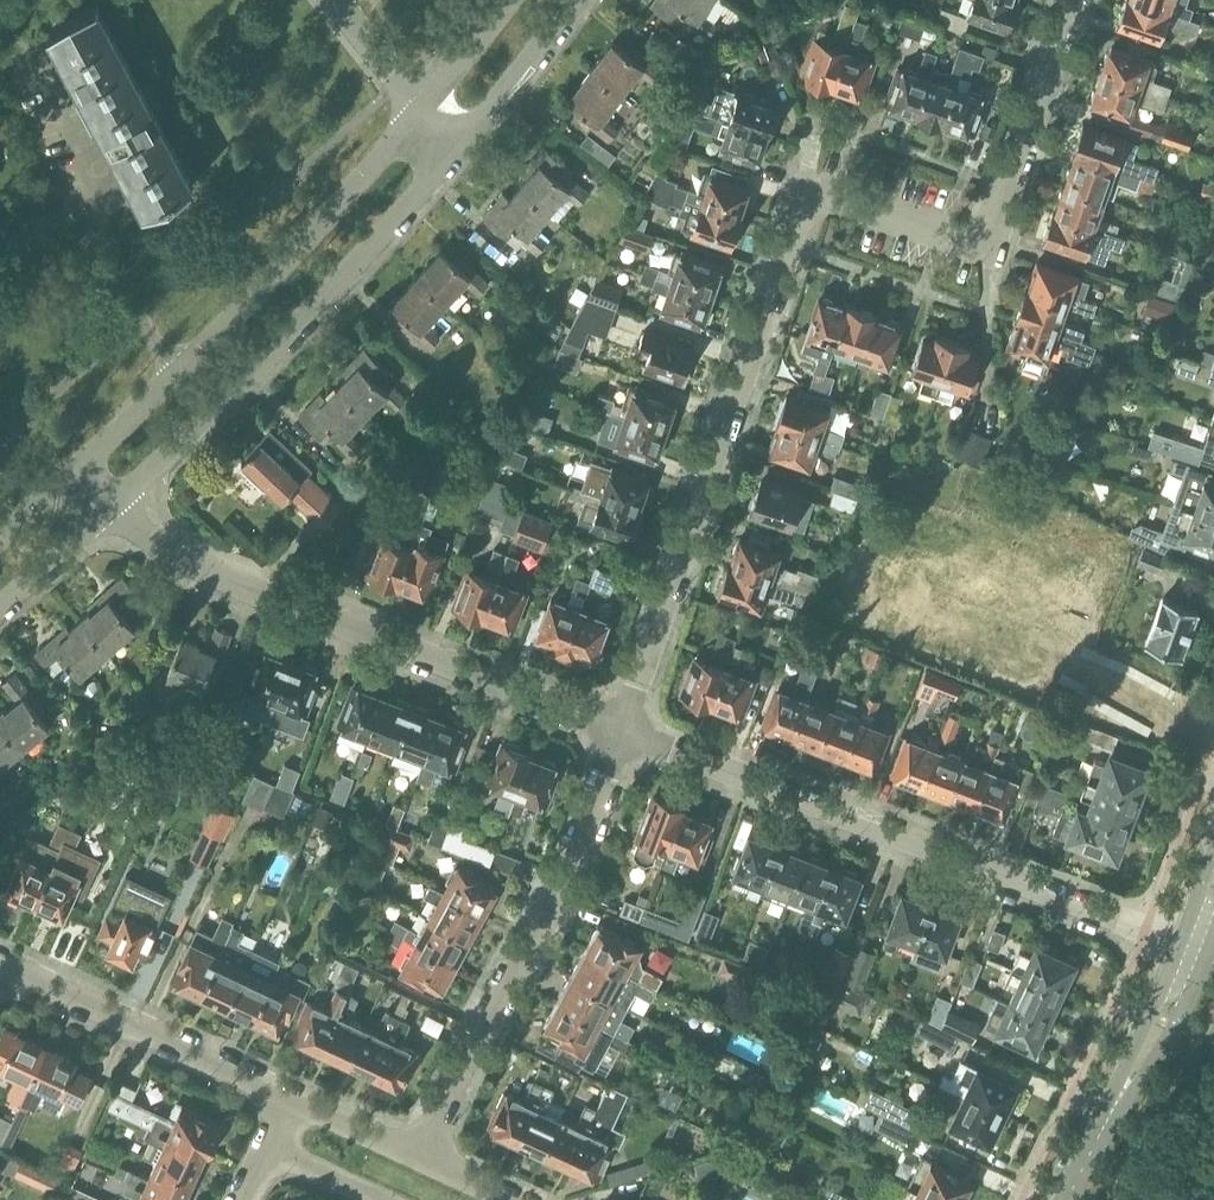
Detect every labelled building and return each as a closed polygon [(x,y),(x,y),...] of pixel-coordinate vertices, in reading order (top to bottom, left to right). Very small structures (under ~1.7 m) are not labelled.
[(652,6),(677,24),(685,11),(697,20),(698,20),(701,14),(712,0),(656,0),(652,6)] [(968,14),(1008,28),(1018,0),(973,0),(968,14)] [(1190,18),(1138,0),(1127,0),(1118,25),(1158,39),(1164,23),(1173,25),(1173,28),(1180,31),(1182,29),(1196,34),(1200,21),(1190,18)] [(1190,18),(1194,8),(1187,5),(1189,0),(1138,0),(1190,18)] [(832,85),(845,49),(846,50),(850,37),(856,19),(860,8),(845,3),(835,34),(819,29),(803,79),(831,90),(832,85)] [(98,7),(76,15),(72,17),(49,34),(65,63),(114,36),(98,7)] [(965,32),(970,17),(942,7),(937,22),(965,32)] [(696,20),(693,26),(709,37),(717,25),(701,14),(698,20),(697,20),(696,20)] [(903,15),(898,31),(915,37),(920,21),(903,15)] [(867,23),(856,19),(850,37),(861,41),(867,23)] [(778,54),(775,45),(770,30),(753,36),(761,60),(778,54)] [(130,66),(114,36),(65,63),(81,93),(130,66)] [(601,58),(591,71),(621,94),(639,71),(646,76),(655,65),(634,49),(630,55),(614,42),(601,58)] [(1129,42),(1126,53),(1144,59),(1148,48),(1129,42)] [(997,48),(985,44),(981,54),(984,55),(994,59),(997,48)] [(965,64),(945,122),(972,132),(984,98),(968,93),(973,79),(970,78),(974,68),(980,70),(985,56),(981,54),(960,47),(956,60),(965,64)] [(1106,62),(1102,76),(1168,98),(1172,86),(1154,80),(1158,67),(1153,62),(1144,59),(1126,53),(1111,48),(1110,51),(1107,53),(1105,59),(1106,62)] [(873,59),(846,50),(845,49),(832,85),(860,95),(873,59)] [(916,112),(929,79),(933,67),(937,54),(928,51),(919,76),(900,70),(889,103),(916,112)] [(965,64),(956,60),(951,73),(933,67),(929,79),(916,112),(915,115),(944,125),(945,122),(965,64)] [(655,65),(646,76),(654,82),(662,71),(663,71),(655,65)] [(81,93),(97,122),(146,96),(130,66),(81,93)] [(581,84),(569,100),(586,113),(581,119),(602,134),(611,123),(603,117),(621,94),(591,71),(581,84)] [(1094,91),(1092,96),(1093,100),(1092,103),(1115,111),(1117,114),(1122,116),(1125,115),(1129,116),(1134,100),(1164,111),(1168,98),(1102,76),(1097,89),(1094,91)] [(773,120),(778,107),(727,90),(721,109),(704,103),(711,84),(696,79),(687,107),(766,133),(770,119),(773,120)] [(162,125),(146,96),(97,122),(113,152),(162,125)] [(756,164),(766,133),(687,107),(678,132),(692,136),(694,127),(724,137),(719,152),(756,164)] [(611,123),(602,134),(610,140),(618,129),(611,123)] [(113,152),(129,182),(178,155),(162,125),(113,152)] [(1074,154),(1076,155),(1076,154),(1141,176),(1153,180),(1157,167),(1132,158),(1141,134),(1141,132),(1128,127),(1127,129),(1124,139),(1083,126),(1083,128),(1079,131),(1077,138),(1078,141),(1074,154)] [(1167,127),(1162,141),(1189,150),(1193,136),(1167,127)] [(581,143),(609,164),(617,155),(588,133),(581,143)] [(673,147),(686,151),(690,143),(676,138),(673,147)] [(530,176),(520,187),(549,212),(565,192),(570,187),(569,187),(564,182),(574,171),(545,146),(524,171),(530,176)] [(1137,188),(1141,176),(1076,154),(1076,155),(1071,169),(1068,170),(1067,175),(1068,178),(1066,183),(1105,196),(1111,179),(1137,188)] [(194,184),(178,155),(129,182),(145,211),(171,201),(194,184)] [(689,189),(677,185),(673,193),(703,202),(740,214),(750,185),(746,184),(748,177),(713,164),(710,173),(704,172),(698,191),(689,188),(689,189)] [(644,195),(655,202),(668,179),(669,179),(657,172),(644,195)] [(740,214),(703,202),(673,193),(677,185),(678,182),(669,179),(668,179),(655,202),(655,203),(669,207),(671,203),(681,207),(679,214),(686,216),(682,228),(732,244),(742,216),(739,215),(740,214)] [(570,187),(565,192),(580,205),(589,194),(574,181),(569,187),(570,187)] [(1201,196),(1213,200),(1213,197),(1213,185),(1205,182),(1201,196)] [(504,194),(484,218),(507,238),(518,247),(523,242),(532,231),(549,212),(520,187),(511,199),(504,194)] [(1060,201),(1056,213),(1095,226),(1117,234),(1120,224),(1098,217),(1104,200),(1065,187),(1064,190),(1061,192),(1059,197),(1060,201)] [(1208,203),(1199,200),(1191,226),(1205,231),(1213,207),(1213,205),(1208,203)] [(1126,237),(1117,234),(1095,226),(1056,213),(1053,212),(1049,227),(1046,226),(1042,237),(1045,238),(1044,242),(1105,263),(1111,246),(1121,250),(1126,237)] [(637,215),(633,228),(644,232),(649,219),(637,215)] [(628,227),(624,239),(647,247),(651,234),(644,232),(633,228),(628,227)] [(532,231),(523,242),(538,254),(547,244),(532,231)] [(428,265),(417,277),(445,303),(465,281),(472,287),(482,277),(463,259),(458,264),(443,250),(429,266),(428,265)] [(646,263),(643,271),(713,294),(716,286),(719,287),(724,273),(721,272),(722,269),(675,252),(669,272),(646,263)] [(1180,257),(1172,281),(1183,284),(1187,286),(1195,261),(1180,257)] [(1038,262),(1029,289),(1028,292),(1066,304),(1065,304),(1093,314),(1097,302),(1083,298),(1089,281),(1075,276),(1076,275),(1038,262)] [(524,267),(516,277),(523,283),(522,284),(529,291),(536,283),(529,276),(531,273),(524,267)] [(709,308),(713,294),(643,271),(640,282),(652,286),(651,289),(669,295),(663,311),(703,324),(704,321),(707,323),(712,309),(709,308)] [(407,289),(393,305),(409,319),(404,324),(423,341),(433,331),(426,324),(445,303),(417,277),(407,289)] [(482,277),(472,287),(479,294),(489,283),(482,277)] [(1162,278),(1158,292),(1179,299),(1183,284),(1172,281),(1162,278)] [(591,297),(615,305),(620,293),(595,284),(591,297)] [(577,288),(571,298),(581,304),(587,294),(577,288)] [(1020,316),(1019,318),(1056,331),(1081,340),(1085,329),(1060,320),(1065,304),(1066,304),(1028,292),(1029,289),(1026,288),(1017,315),(1020,316)] [(1178,303),(1152,294),(1145,313),(1172,322),(1178,303)] [(567,339),(561,348),(579,354),(588,328),(605,334),(615,305),(591,297),(590,299),(587,298),(567,339)] [(815,372),(816,371),(825,374),(835,345),(834,345),(847,308),(820,299),(803,348),(803,350),(820,356),(814,371),(815,372)] [(834,345),(835,345),(862,355),(874,318),(876,314),(848,305),(847,308),(834,345)] [(902,327),(874,318),(862,355),(859,364),(869,368),(874,360),(889,365),(902,327)] [(1056,331),(1019,318),(1010,344),(1027,350),(1021,366),(1042,373),(1052,343),(1069,349),(1067,356),(1089,364),(1096,346),(1081,340),(1056,331)] [(694,361),(690,360),(694,347),(644,330),(640,343),(651,348),(645,364),(688,379),(694,361)] [(433,331),(423,341),(431,348),(440,337),(433,331)] [(934,395),(952,342),(935,336),(932,342),(921,338),(910,371),(922,375),(917,389),(934,395)] [(952,342),(934,395),(949,401),(954,387),(966,392),(967,390),(976,393),(980,380),(971,377),(978,358),(967,354),(969,348),(952,342)] [(579,354),(561,348),(560,349),(560,350),(554,364),(578,372),(583,358),(578,356),(579,354)] [(349,377),(338,388),(365,414),(383,396),(387,391),(377,381),(387,370),(365,349),(343,372),(349,377)] [(1213,369),(1213,353),(1204,350),(1199,364),(1213,368),(1213,369)] [(1194,377),(1199,363),(1165,352),(1160,365),(1194,377)] [(815,372),(810,387),(820,390),(825,374),(816,371),(815,372)] [(825,374),(820,390),(829,393),(834,377),(825,374)] [(503,389),(513,399),(523,389),(513,379),(503,389)] [(387,391),(383,396),(396,409),(406,399),(392,385),(387,391)] [(678,406),(674,405),(675,401),(629,385),(623,406),(614,402),(611,410),(611,412),(625,417),(626,415),(666,429),(669,420),(673,422),(678,406)] [(322,393),(300,417),(322,438),(332,427),(343,437),(347,433),(365,414),(338,388),(328,399),(322,393)] [(884,417),(892,394),(892,393),(879,388),(870,413),(884,417)] [(777,423),(779,424),(840,445),(844,434),(822,427),(828,410),(820,407),(822,398),(799,390),(797,399),(787,395),(785,400),(783,399),(781,405),(783,406),(777,423)] [(892,394),(884,417),(882,422),(898,427),(903,413),(899,411),(904,398),(892,394)] [(611,412),(611,410),(597,406),(593,416),(608,421),(611,412)] [(554,418),(528,409),(523,425),(549,434),(554,418)] [(665,443),(661,442),(666,429),(626,415),(625,417),(616,444),(656,457),(657,455),(661,457),(665,443)] [(1213,417),(1203,447),(1185,441),(1179,457),(1199,463),(1202,457),(1213,461),(1213,417)] [(1049,419),(1038,448),(1065,458),(1075,430),(1077,431),(1078,430),(1049,419)] [(840,445),(779,424),(770,452),(808,465),(814,448),(836,457),(840,445)] [(954,453),(966,458),(976,433),(965,428),(959,441),(954,453)] [(342,507),(308,474),(313,469),(272,430),(242,461),(284,500),(290,493),(324,526),(342,507)] [(343,437),(337,443),(351,456),(361,446),(347,433),(343,437)] [(991,439),(976,433),(966,458),(980,464),(991,439)] [(1125,449),(1153,459),(1157,449),(1148,446),(1128,439),(1125,449)] [(501,460),(522,467),(527,454),(506,448),(501,460)] [(1208,480),(1211,471),(1176,458),(1173,468),(1186,472),(1175,504),(1183,506),(1213,517),(1213,482),(1208,480)] [(954,459),(949,470),(959,475),(965,464),(954,459)] [(452,474),(438,461),(426,474),(440,487),(452,474)] [(605,465),(596,492),(638,507),(641,499),(648,501),(654,486),(646,483),(648,480),(605,465)] [(830,489),(834,490),(858,499),(860,500),(865,487),(835,476),(830,489)] [(749,504),(751,508),(750,510),(803,529),(814,499),(760,480),(755,496),(751,498),(749,504)] [(638,508),(638,507),(596,492),(595,495),(586,493),(587,489),(573,484),(569,496),(585,501),(578,521),(630,539),(631,535),(636,536),(640,526),(635,524),(640,509),(638,508)] [(854,510),(858,499),(834,490),(829,504),(853,513),(855,510),(854,510)] [(887,495),(871,490),(866,504),(882,510),(887,495)] [(376,499),(365,508),(376,518),(386,509),(376,499)] [(413,545),(399,584),(411,588),(413,592),(419,595),(423,593),(426,594),(434,573),(437,574),(442,562),(439,561),(448,538),(431,532),(433,526),(431,525),(438,505),(430,502),(422,523),(417,536),(413,545)] [(1183,506),(1175,504),(1164,533),(1143,525),(1135,529),(1132,538),(1146,544),(1168,554),(1172,543),(1183,547),(1184,541),(1213,552),(1213,517),(1183,506)] [(515,534),(524,511),(510,505),(501,529),(515,534)] [(364,529),(376,518),(365,508),(354,519),(364,529)] [(542,549),(552,522),(524,511),(515,535),(514,538),(542,549)] [(868,512),(863,523),(873,527),(878,516),(868,512)] [(412,520),(408,533),(417,536),(422,523),(412,520)] [(863,523),(859,535),(869,539),(873,527),(863,523)] [(1023,526),(1007,560),(1032,571),(1048,537),(1023,526)] [(1098,529),(1093,540),(1103,544),(1108,533),(1098,529)] [(1108,533),(1103,544),(1113,549),(1117,538),(1108,533)] [(859,535),(855,546),(865,550),(869,539),(859,535)] [(378,554),(370,576),(373,577),(375,581),(381,584),(385,582),(398,587),(399,584),(413,545),(385,536),(383,541),(380,540),(375,553),(378,554)] [(1048,537),(1032,571),(1059,583),(1066,563),(1072,548),(1048,537)] [(813,594),(821,576),(800,568),(799,572),(786,567),(784,572),(774,568),(779,551),(740,538),(731,566),(797,589),(813,594)] [(855,546),(851,557),(861,561),(865,550),(855,546)] [(484,619),(485,616),(498,580),(502,570),(507,556),(508,554),(494,548),(484,575),(469,569),(455,608),(457,609),(460,614),(465,616),(470,614),(484,619)] [(1144,548),(1138,563),(1152,569),(1158,553),(1144,548)] [(520,558),(508,554),(507,556),(502,570),(498,580),(485,616),(495,620),(497,625),(504,628),(510,625),(517,628),(530,591),(511,584),(520,558)] [(851,557),(846,568),(856,572),(861,561),(851,557)] [(897,562),(883,597),(909,607),(916,587),(922,572),(897,562)] [(1059,583),(1053,599),(1078,609),(1092,573),(1066,563),(1059,583)] [(761,606),(765,592),(792,602),(797,589),(731,566),(727,564),(718,591),(761,606)] [(610,591),(616,575),(596,567),(590,583),(610,591)] [(846,568),(842,579),(852,583),(856,572),(846,568)] [(1092,573),(1078,609),(1103,618),(1117,583),(1092,573)] [(124,577),(116,584),(126,595),(134,588),(124,577)] [(585,596),(590,583),(577,578),(572,591),(585,596)] [(842,579),(838,590),(848,594),(852,583),(842,579)] [(91,612),(83,619),(110,649),(135,627),(135,626),(145,617),(132,602),(128,605),(122,599),(126,595),(116,584),(88,609),(91,612)] [(838,590),(834,601),(844,605),(848,594),(838,590)] [(941,597),(928,632),(953,642),(967,607),(941,597)] [(563,653),(580,610),(552,599),(538,637),(552,642),(550,648),(563,653)] [(1180,657),(1196,612),(1163,600),(1147,645),(1180,657)] [(834,601),(829,612),(839,616),(844,605),(834,601)] [(967,607),(953,642),(978,652),(992,616),(967,607)] [(580,610),(563,653),(576,658),(578,652),(595,659),(608,621),(580,610)] [(829,612),(825,623),(835,627),(839,616),(829,612)] [(68,627),(44,648),(54,659),(60,654),(80,676),(110,649),(83,619),(70,630),(68,627)] [(863,620),(859,631),(869,635),(873,624),(863,620)] [(873,624),(869,635),(879,639),(883,628),(873,624)] [(1017,626),(1004,661),(1029,671),(1042,636),(1017,626)] [(217,628),(213,639),(227,644),(231,633),(217,628)] [(837,651),(844,633),(833,628),(826,647),(837,651)] [(692,673),(684,696),(687,697),(690,701),(696,703),(700,702),(712,707),(713,704),(726,667),(727,668),(730,659),(735,645),(737,638),(724,633),(713,662),(698,657),(697,660),(693,663),(691,669),(692,673)] [(181,640),(167,676),(203,689),(208,676),(214,678),(227,644),(213,639),(208,650),(198,646),(199,644),(186,639),(185,641),(181,640)] [(735,645),(730,659),(738,662),(743,648),(735,645)] [(265,696),(275,700),(290,660),(278,655),(279,652),(267,647),(266,650),(262,649),(247,689),(248,689),(241,707),(259,714),(265,696)] [(44,648),(36,655),(46,666),(54,659),(44,648)] [(881,666),(886,653),(873,648),(868,662),(881,666)] [(304,665),(290,660),(275,700),(276,700),(268,720),(305,734),(311,716),(303,713),(304,711),(305,711),(320,671),(317,670),(318,667),(306,662),(304,665)] [(774,667),(763,663),(757,680),(768,684),(774,667)] [(780,689),(765,727),(769,728),(771,731),(776,734),(779,732),(792,737),(807,698),(808,699),(819,668),(804,663),(794,689),(796,690),(795,694),(780,689)] [(726,667),(713,704),(725,708),(727,712),(733,714),(737,713),(741,714),(754,678),(727,668),(726,667)] [(955,698),(961,684),(926,670),(916,694),(931,700),(935,690),(955,698)] [(15,673),(3,683),(10,692),(22,682),(15,673)] [(0,713),(0,724),(21,749),(49,726),(41,715),(46,711),(22,682),(10,692),(18,702),(7,711),(5,709),(0,713)] [(341,725),(370,737),(377,718),(385,696),(356,685),(341,725)] [(833,709),(819,747),(822,749),(824,752),(830,754),(833,753),(845,757),(860,719),(861,720),(865,710),(867,705),(866,705),(839,694),(834,709),(833,709)] [(408,718),(413,707),(385,696),(377,718),(370,737),(397,747),(408,718)] [(867,705),(865,710),(875,714),(881,700),(869,696),(866,705),(867,705)] [(807,698),(792,737),(805,742),(806,745),(812,747),(815,746),(819,747),(833,709),(808,699),(807,698)] [(414,703),(413,707),(408,718),(397,747),(392,761),(420,771),(426,758),(440,718),(428,713),(429,709),(414,703)] [(946,724),(941,738),(952,743),(958,729),(962,718),(950,713),(946,724)] [(426,758),(420,771),(417,780),(430,784),(439,763),(454,769),(470,729),(467,728),(468,724),(453,718),(451,722),(442,718),(440,718),(426,758)] [(860,719),(845,757),(858,762),(859,765),(865,768),(868,766),(873,768),(887,730),(861,720),(860,719)] [(21,749),(0,724),(0,766),(21,749)] [(1086,724),(1080,739),(1111,750),(1112,751),(1115,743),(1117,736),(1116,736),(1087,725),(1086,724)] [(226,739),(249,767),(254,753),(238,731),(226,739)] [(988,742),(982,756),(993,760),(995,754),(999,745),(1002,737),(992,733),(989,742),(988,742)] [(909,738),(895,776),(899,778),(900,781),(906,783),(909,782),(922,786),(937,748),(941,738),(930,734),(926,744),(909,738)] [(509,814),(511,811),(517,792),(531,756),(533,753),(521,748),(519,744),(510,741),(506,743),(504,742),(496,764),(489,782),(502,787),(494,809),(509,814)] [(1095,759),(1087,781),(1139,800),(1140,796),(1143,794),(1146,788),(1144,785),(1150,769),(1137,764),(1139,759),(1130,756),(1132,750),(1115,743),(1112,751),(1111,750),(1107,763),(1095,759)] [(937,748),(922,786),(935,791),(936,794),(942,797),(945,795),(949,797),(963,758),(937,748)] [(357,766),(367,768),(373,754),(363,750),(357,766)] [(990,768),(975,807),(988,812),(989,815),(995,817),(998,815),(1002,817),(1009,801),(1020,805),(1022,799),(1029,780),(1034,769),(995,754),(993,760),(990,768)] [(542,760),(531,756),(517,792),(511,811),(521,815),(528,796),(546,803),(559,767),(557,766),(555,762),(547,759),(542,760)] [(963,758),(949,797),(953,798),(954,801),(960,803),(963,802),(975,807),(990,768),(963,758)] [(285,762),(277,782),(294,789),(301,769),(285,762)] [(355,777),(340,771),(330,798),(345,803),(355,777)] [(255,774),(243,800),(264,810),(276,783),(255,774)] [(1029,780),(1022,799),(1037,805),(1044,786),(1029,780)] [(1087,781),(1081,796),(1092,801),(1088,812),(1087,814),(1128,829),(1134,813),(1137,812),(1139,806),(1138,803),(1139,800),(1087,781)] [(1037,805),(1036,808),(1047,813),(1049,809),(1061,813),(1053,833),(1067,839),(1117,858),(1123,843),(1126,841),(1128,835),(1127,832),(1128,829),(1087,814),(1088,812),(1067,804),(1066,806),(1050,800),(1055,788),(1045,784),(1044,786),(1037,805)] [(1055,788),(1050,800),(1066,806),(1067,804),(1071,794),(1055,788)] [(296,794),(290,807),(306,815),(312,802),(296,794)] [(641,836),(635,853),(639,860),(646,863),(655,860),(662,863),(682,810),(684,811),(685,807),(670,802),(671,799),(659,794),(658,797),(655,796),(646,819),(643,818),(638,830),(641,831),(639,836),(641,836)] [(394,804),(387,824),(388,824),(397,828),(405,808),(394,804)] [(326,828),(333,812),(320,807),(314,822),(326,828)] [(662,863),(660,868),(673,873),(681,852),(704,860),(713,837),(706,834),(711,821),(708,820),(709,817),(696,812),(695,815),(684,811),(682,810),(662,863)] [(442,845),(452,821),(438,816),(429,840),(442,845)] [(490,863),(495,850),(461,836),(465,826),(452,821),(442,845),(456,851),(457,850),(490,863)] [(411,851),(417,836),(397,828),(388,824),(382,840),(411,851)] [(59,825),(50,846),(32,838),(24,856),(8,890),(12,892),(10,895),(20,900),(22,897),(36,903),(70,830),(59,825)] [(70,830),(36,903),(49,910),(48,913),(58,917),(59,914),(63,916),(75,892),(83,895),(99,859),(74,848),(81,834),(70,829),(70,830)] [(204,830),(191,858),(207,865),(220,838),(204,830)] [(739,857),(734,869),(737,870),(736,874),(752,880),(747,894),(758,899),(760,894),(778,846),(766,842),(767,839),(755,834),(754,837),(750,836),(742,858),(739,857)] [(778,846),(760,894),(787,905),(791,896),(805,856),(803,855),(804,853),(792,848),(790,851),(778,846)] [(495,850),(490,863),(518,875),(524,861),(495,850)] [(805,856),(791,896),(809,903),(804,915),(803,915),(798,929),(808,932),(832,867),(820,862),(821,859),(809,855),(808,857),(805,856)] [(374,856),(363,882),(377,888),(389,862),(374,856)] [(459,867),(445,893),(482,913),(488,902),(492,901),(496,894),(495,890),(497,887),(475,875),(474,872),(467,868),(463,869),(459,867)] [(832,867),(808,932),(817,936),(821,924),(840,931),(847,912),(850,913),(855,901),(852,900),(860,877),(857,876),(858,873),(846,869),(845,871),(832,867)] [(107,917),(99,934),(114,941),(109,951),(112,952),(110,955),(121,960),(122,957),(133,962),(139,949),(146,953),(173,895),(127,874),(114,903),(128,910),(122,924),(107,917)] [(431,885),(425,896),(439,904),(431,918),(469,939),(470,936),(474,935),(478,928),(477,924),(482,913),(445,893),(431,885)] [(626,899),(621,913),(640,920),(646,907),(649,897),(640,894),(636,903),(626,899)] [(890,932),(885,945),(896,949),(900,937),(917,943),(932,905),(929,904),(930,901),(918,896),(917,899),(903,894),(889,932),(890,932)] [(94,924),(104,905),(95,901),(90,911),(77,905),(73,914),(94,924)] [(917,943),(912,956),(940,967),(960,915),(946,910),(947,907),(935,903),(934,906),(932,905),(917,943)] [(646,907),(640,920),(689,939),(699,912),(685,907),(681,920),(646,907)] [(709,942),(720,916),(705,910),(695,937),(709,942)] [(185,959),(174,981),(178,982),(179,987),(186,990),(190,988),(202,994),(233,927),(232,926),(234,922),(234,921),(223,915),(214,935),(199,928),(190,947),(187,948),(184,956),(185,959)] [(396,920),(391,929),(405,937),(417,944),(417,943),(455,964),(461,953),(465,952),(469,945),(467,941),(469,939),(431,918),(422,934),(396,920)] [(598,925),(584,951),(655,988),(661,978),(646,969),(643,969),(638,948),(639,947),(598,925)] [(233,927),(202,994),(213,999),(214,1003),(221,1006),(225,1005),(228,1006),(254,950),(237,942),(242,931),(233,927)] [(1006,933),(993,928),(986,947),(999,952),(1006,933)] [(391,929),(386,939),(400,946),(405,937),(391,929)] [(769,947),(750,940),(743,957),(762,964),(769,947)] [(417,944),(403,970),(407,972),(408,975),(415,979),(418,978),(441,990),(442,987),(446,986),(450,979),(449,975),(455,964),(417,943),(417,944)] [(1020,952),(1012,968),(1062,991),(1064,988),(1068,986),(1070,981),(1069,977),(1076,963),(1037,944),(1031,957),(1020,952)] [(844,980),(853,952),(837,947),(828,975),(844,980)] [(254,950),(228,1006),(230,1007),(232,1011),(238,1015),(243,1013),(253,1018),(277,966),(278,966),(280,963),(278,961),(254,950)] [(857,950),(846,981),(862,987),(873,955),(857,950)] [(657,990),(655,988),(584,951),(570,977),(611,998),(628,1007),(636,992),(652,1000),(657,990)] [(751,968),(724,957),(719,971),(746,981),(751,968)] [(982,962),(969,957),(960,981),(974,986),(982,962)] [(345,962),(340,973),(354,980),(360,968),(345,962)] [(277,966),(253,1018),(265,1023),(266,1028),(273,1031),(278,1029),(281,1031),(289,1012),(299,1017),(307,999),(303,997),(310,981),(278,966),(277,966)] [(1012,968),(1004,985),(1015,990),(1009,1002),(1049,1020),(1056,1005),(1060,1003),(1062,998),(1061,994),(1062,991),(1012,968)] [(827,976),(818,994),(859,1013),(868,995),(827,976)] [(597,1024),(610,1030),(609,1032),(624,1039),(625,1037),(615,1032),(628,1007),(611,998),(570,977),(556,1003),(597,1024)] [(311,1001),(295,1037),(297,1038),(295,1041),(308,1048),(310,1044),(322,1050),(348,994),(336,988),(327,1008),(311,1001)] [(403,993),(393,1015),(400,1018),(410,996),(403,993)] [(348,994),(322,1050),(330,1054),(329,1057),(346,1065),(365,1026),(348,1018),(357,998),(348,994)] [(410,996),(400,1018),(405,1020),(410,1008),(407,1007),(412,997),(410,996)] [(941,1028),(949,1009),(948,1009),(951,1001),(939,996),(927,1021),(941,1028)] [(993,1009),(986,1025),(997,1030),(996,1031),(1035,1049),(1037,1045),(1041,1044),(1043,1038),(1042,1035),(1049,1020),(1009,1002),(999,997),(993,1009)] [(597,1024),(556,1003),(543,1027),(562,1038),(556,1050),(594,1071),(610,1042),(633,1054),(638,1044),(625,1037),(624,1039),(609,1032),(610,1030),(597,1024)] [(959,1037),(959,1035),(972,1041),(980,1024),(949,1009),(941,1028),(959,1037)] [(365,1026),(346,1065),(363,1073),(365,1070),(374,1074),(400,1018),(393,1015),(386,1012),(377,1031),(365,1026)] [(400,1018),(374,1074),(385,1079),(384,1082),(397,1088),(399,1085),(401,1086),(410,1066),(413,1068),(420,1054),(417,1053),(417,1051),(401,1043),(410,1022),(405,1020),(400,1018)] [(957,1041),(959,1037),(941,1028),(927,1021),(922,1019),(916,1032),(953,1049),(957,1041)] [(19,1108),(46,1047),(5,1028),(0,1040),(0,1065),(17,1073),(11,1086),(16,1088),(11,1098),(12,1098),(10,1103),(19,1108)] [(710,1044),(714,1036),(700,1028),(696,1037),(710,1044)] [(810,1035),(805,1046),(816,1051),(821,1040),(810,1035)] [(19,1108),(12,1121),(21,1125),(40,1084),(79,1102),(90,1078),(71,1070),(76,1061),(46,1047),(19,1108)] [(945,1075),(941,1083),(941,1084),(965,1095),(1004,1114),(1010,1101),(1014,1099),(1017,1093),(1015,1090),(1017,1086),(994,1075),(993,1071),(987,1068),(984,1070),(979,1067),(978,1068),(967,1063),(962,1060),(953,1079),(945,1075)] [(551,1071),(540,1066),(534,1080),(544,1085),(548,1076),(551,1071)] [(505,1135),(517,1141),(544,1085),(533,1080),(524,1101),(506,1093),(490,1128),(493,1130),(491,1134),(503,1140),(505,1135)] [(609,1082),(596,1110),(571,1166),(579,1170),(577,1174),(593,1181),(595,1177),(597,1178),(613,1143),(620,1146),(627,1131),(614,1124),(629,1092),(609,1082)] [(114,1097),(109,1108),(138,1122),(139,1121),(205,1152),(205,1153),(210,1155),(210,1154),(214,1145),(222,1128),(196,1116),(197,1113),(185,1107),(184,1110),(181,1109),(180,1110),(175,1108),(170,1119),(132,1102),(138,1089),(124,1083),(116,1099),(114,1097)] [(941,1084),(935,1097),(948,1103),(941,1118),(952,1123),(951,1124),(956,1126),(957,1130),(963,1132),(967,1131),(990,1142),(992,1139),(995,1137),(998,1131),(997,1128),(1004,1114),(965,1095),(941,1084)] [(554,1090),(544,1085),(517,1141),(529,1147),(527,1151),(542,1158),(544,1154),(561,1118),(545,1111),(554,1090)] [(881,1113),(879,1116),(913,1132),(922,1114),(864,1086),(856,1101),(881,1113)] [(559,1160),(571,1166),(596,1110),(585,1105),(576,1125),(561,1118),(544,1154),(542,1158),(557,1165),(559,1160)] [(1,1144),(12,1121),(0,1115),(0,1144),(1,1144)] [(908,1143),(913,1132),(879,1116),(874,1126),(908,1143)] [(138,1122),(134,1131),(144,1136),(144,1137),(150,1140),(143,1155),(156,1161),(196,1180),(204,1164),(200,1163),(205,1153),(205,1152),(139,1121),(138,1122)] [(712,1143),(721,1147),(729,1142),(715,1136),(712,1143)] [(69,1142),(58,1168),(72,1175),(83,1149),(69,1142)] [(718,1182),(716,1175),(725,1172),(734,1152),(694,1164),(699,1180),(703,1179),(705,1187),(718,1182)] [(936,1199),(962,1199),(972,1180),(923,1156),(908,1186),(936,1199)] [(607,1173),(610,1184),(653,1171),(650,1160),(607,1173)] [(16,1175),(53,1191),(59,1178),(22,1161),(16,1175)] [(114,1173),(124,1178),(125,1178),(173,1199),(183,1199),(186,1193),(189,1195),(196,1180),(156,1161),(149,1177),(129,1168),(129,1169),(119,1165),(114,1173)] [(752,1184),(757,1171),(735,1161),(729,1173),(752,1184)] [(120,1189),(139,1198),(138,1199),(173,1199),(125,1178),(124,1178),(120,1189)] [(908,1186),(901,1199),(936,1199),(908,1186)] [(830,1188),(824,1199),(855,1199),(830,1188)]
